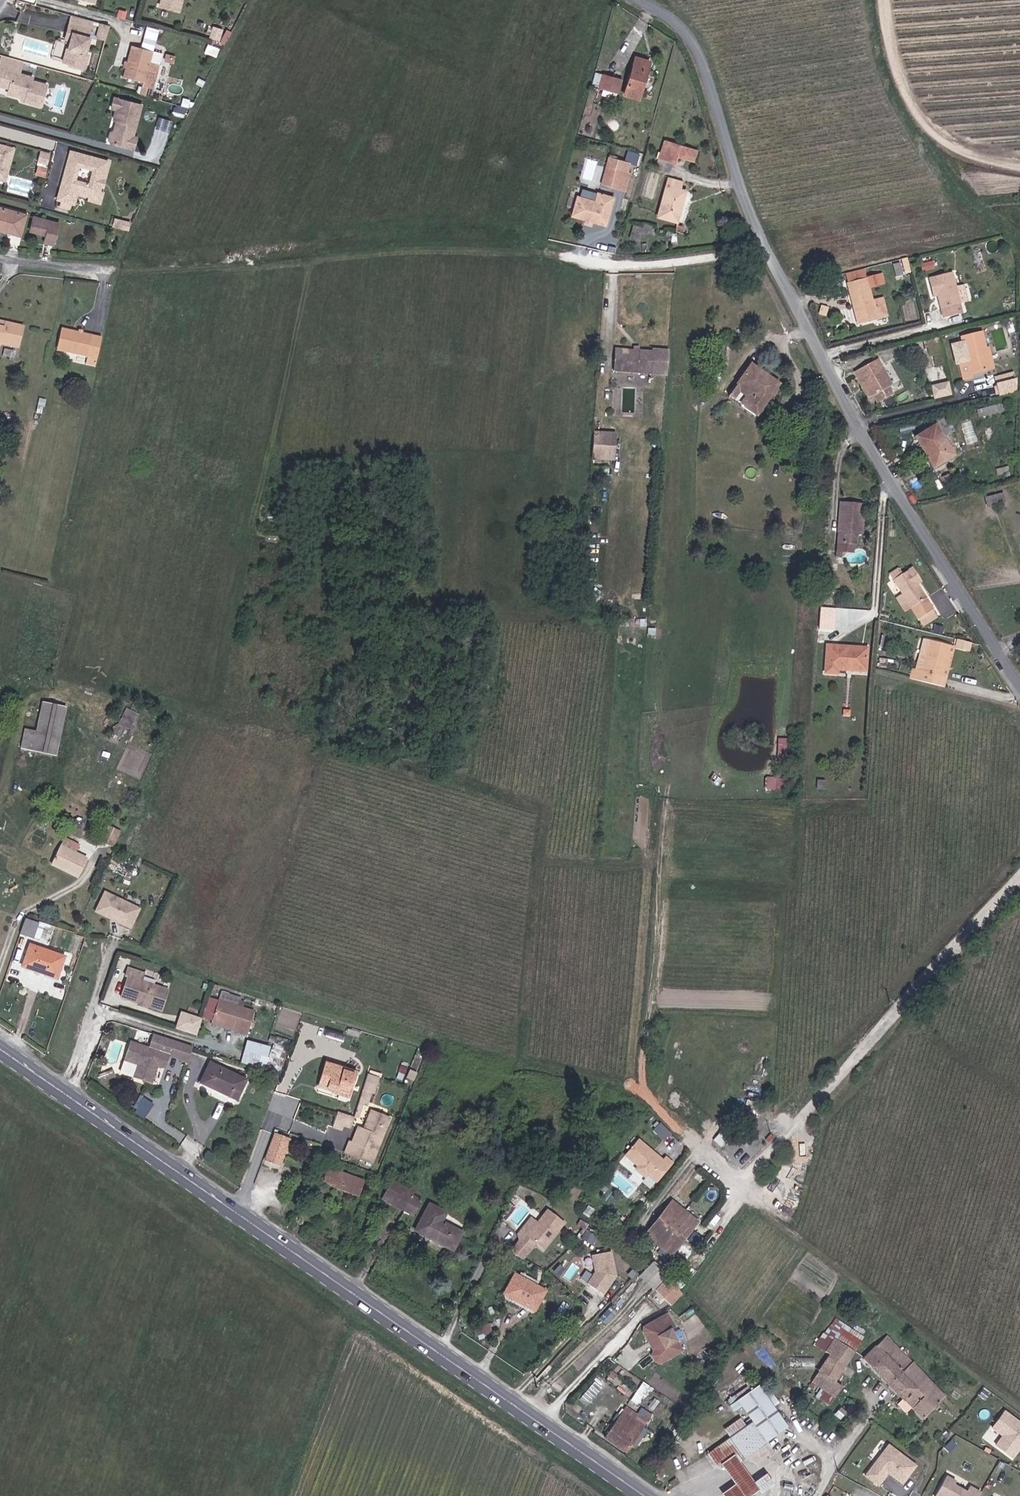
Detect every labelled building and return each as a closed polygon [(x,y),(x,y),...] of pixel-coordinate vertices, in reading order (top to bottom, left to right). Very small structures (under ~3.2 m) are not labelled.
[(158,6),(178,12),(181,0),(160,0),(158,6)] [(67,24),(65,33),(72,34),(70,41),(69,44),(68,50),(70,51),(67,63),(85,68),(88,55),(84,54),(88,38),(87,38),(89,29),(67,24)] [(109,26),(102,24),(98,37),(105,39),(109,26)] [(131,48),(127,63),(130,64),(128,70),(125,69),(122,78),(143,83),(144,80),(146,71),(151,53),(131,48)] [(0,57),(0,69),(17,73),(20,62),(0,56),(0,57)] [(624,95),(638,100),(649,61),(635,57),(624,95)] [(25,102),(40,105),(46,84),(30,80),(31,77),(17,73),(0,69),(0,86),(8,88),(7,93),(21,97),(26,98),(25,102)] [(600,87),(617,92),(621,80),(603,75),(600,87)] [(112,97),(111,99),(140,107),(140,105),(112,97)] [(140,107),(111,99),(110,107),(114,109),(112,119),(115,120),(118,121),(116,126),(112,128),(111,134),(109,141),(109,144),(127,149),(128,141),(132,138),(140,107)] [(135,138),(132,138),(128,141),(127,149),(132,150),(135,138)] [(666,140),(660,159),(672,163),(675,165),(678,157),(686,160),(690,148),(666,140)] [(7,181),(16,150),(0,145),(0,156),(2,157),(0,165),(0,179),(7,181)] [(35,173),(44,176),(51,151),(42,148),(35,173)] [(101,180),(104,179),(109,161),(72,151),(58,199),(74,204),(77,193),(89,197),(94,198),(99,195),(100,192),(102,185),(100,183),(101,180)] [(608,159),(601,184),(619,189),(624,171),(627,172),(629,165),(608,159)] [(672,163),(660,159),(656,169),(668,174),(672,163)] [(624,171),(619,189),(626,191),(630,173),(627,172),(624,171)] [(685,191),(678,189),(680,183),(668,179),(658,216),(676,222),(685,191)] [(104,193),(100,192),(99,195),(94,198),(89,197),(89,201),(101,204),(104,193)] [(594,201),(576,196),(570,215),(584,219),(591,221),(604,225),(612,197),(596,193),(594,201)] [(19,235),(25,215),(0,208),(0,230),(19,235)] [(34,217),(32,225),(48,230),(47,236),(45,242),(53,244),(59,224),(34,217)] [(651,232),(652,224),(631,223),(630,239),(641,239),(641,231),(651,232)] [(675,232),(682,233),(683,226),(676,224),(675,232)] [(30,231),(47,236),(48,230),(32,225),(30,231)] [(895,276),(902,274),(899,262),(892,264),(895,276)] [(845,274),(847,284),(866,279),(864,269),(845,274)] [(933,278),(928,279),(933,298),(938,297),(944,318),(962,314),(959,302),(970,299),(967,286),(955,288),(952,273),(932,277),(933,278)] [(866,279),(847,284),(853,307),(855,307),(859,324),(876,319),(871,300),(868,288),(880,285),(877,276),(866,279)] [(871,300),(876,319),(886,316),(881,297),(871,300)] [(0,327),(0,343),(19,347),(24,327),(4,322),(3,328),(0,327)] [(102,335),(63,327),(57,349),(88,356),(97,358),(102,335)] [(983,350),(986,349),(982,333),(961,338),(963,342),(952,345),(956,363),(959,362),(963,379),(971,378),(970,374),(988,369),(983,350)] [(615,370),(667,372),(669,348),(653,348),(653,350),(615,349),(615,370)] [(983,350),(988,369),(993,368),(988,349),(986,349),(983,350)] [(97,358),(88,356),(86,363),(96,365),(97,358)] [(888,387),(892,385),(877,359),(854,372),(869,397),(873,395),(877,403),(893,394),(888,387)] [(750,365),(737,384),(753,395),(744,407),(756,415),(778,385),(750,365)] [(1019,373),(1000,377),(1004,396),(1019,393),(1019,373)] [(932,384),(935,398),(954,394),(951,380),(932,384)] [(740,404),(744,407),(753,395),(737,384),(729,396),(733,399),(739,391),(746,396),(740,404)] [(946,436),(955,431),(947,413),(935,416),(946,436)] [(971,420),(963,421),(964,434),(973,433),(971,420)] [(915,438),(934,468),(953,456),(934,426),(915,438)] [(987,437),(995,435),(993,426),(985,428),(987,437)] [(610,434),(590,432),(588,457),(608,459),(610,434)] [(997,480),(1009,478),(1008,473),(1010,473),(1009,466),(995,469),(997,480)] [(988,508),(1005,504),(1003,494),(986,498),(988,508)] [(840,503),(839,517),(842,518),(842,533),(838,533),(837,543),(855,544),(855,534),(861,534),(862,504),(840,503)] [(837,543),(837,551),(842,552),(854,552),(855,544),(837,543)] [(889,573),(892,579),(902,574),(898,567),(889,573)] [(902,574),(892,579),(901,594),(896,598),(905,612),(911,609),(917,619),(933,610),(918,585),(915,580),(919,578),(912,568),(902,574)] [(941,587),(929,594),(943,618),(954,611),(941,587)] [(956,647),(972,650),(974,641),(958,638),(956,647)] [(925,640),(916,670),(922,671),(929,641),(925,640)] [(910,680),(939,687),(949,646),(929,641),(922,671),(916,670),(913,669),(910,680)] [(837,666),(865,668),(866,648),(826,645),(824,671),(836,672),(836,669),(837,666)] [(953,647),(949,646),(939,687),(943,688),(953,647)] [(45,702),(41,730),(29,728),(25,749),(61,755),(69,706),(45,702)] [(779,751),(788,752),(789,738),(781,737),(779,751)] [(764,788),(777,788),(777,776),(764,776),(764,788)] [(111,826),(103,842),(117,849),(124,832),(111,826)] [(67,848),(58,866),(84,879),(93,861),(67,848)] [(110,894),(101,913),(116,920),(117,918),(133,926),(139,923),(145,910),(110,894)] [(117,918),(116,920),(136,930),(139,923),(133,926),(117,918)] [(24,937),(38,941),(43,926),(29,921),(24,937)] [(27,971),(49,979),(51,974),(62,978),(68,960),(35,948),(27,971)] [(131,976),(133,977),(127,998),(167,1011),(173,990),(147,981),(149,973),(134,968),(131,976)] [(60,983),(62,978),(51,974),(49,979),(60,983)] [(252,1034),(259,1011),(224,999),(217,1020),(245,1029),(244,1031),(252,1034)] [(177,1027),(199,1034),(205,1017),(183,1009),(177,1027)] [(156,1050),(138,1044),(132,1062),(146,1066),(142,1079),(160,1084),(166,1067),(173,1069),(177,1056),(196,1062),(200,1048),(161,1036),(156,1050)] [(252,1079),(216,1063),(207,1082),(243,1098),(252,1079)] [(344,1068),(345,1066),(335,1063),(328,1087),(342,1091),(343,1089),(356,1093),(358,1085),(362,1087),(365,1075),(344,1068)] [(344,1068),(365,1075),(366,1072),(345,1066),(344,1068)] [(110,1081),(122,1077),(119,1070),(107,1074),(110,1081)] [(370,1107),(381,1076),(369,1072),(358,1103),(370,1107)] [(343,1089),(342,1091),(342,1093),(358,1098),(362,1087),(358,1085),(356,1093),(343,1089)] [(146,1117),(154,1102),(142,1096),(134,1111),(146,1117)] [(353,1140),(348,1152),(375,1163),(394,1118),(375,1110),(367,1128),(362,1126),(355,1141),(353,1140)] [(351,1130),(355,1115),(337,1111),(334,1125),(351,1130)] [(661,1123),(655,1129),(665,1139),(671,1133),(661,1123)] [(286,1138),(277,1163),(292,1168),(300,1143),(286,1138)] [(637,1140),(625,1156),(638,1166),(637,1167),(638,1170),(644,1175),(647,1174),(648,1173),(657,1180),(672,1161),(665,1156),(663,1159),(637,1140)] [(333,1169),(328,1182),(339,1186),(339,1188),(363,1197),(368,1181),(333,1169)] [(412,1196),(415,1189),(399,1180),(388,1199),(418,1216),(424,1202),(412,1196)] [(674,1201),(648,1234),(674,1254),(700,1221),(674,1201)] [(446,1223),(452,1214),(434,1205),(420,1233),(457,1253),(467,1234),(446,1223)] [(540,1222),(530,1236),(539,1243),(547,1249),(567,1222),(550,1209),(540,1222)] [(530,1236),(540,1222),(534,1217),(521,1235),(523,1240),(534,1249),(539,1243),(530,1236)] [(534,1249),(523,1240),(515,1250),(519,1252),(517,1254),(527,1259),(534,1249)] [(600,1268),(592,1280),(607,1291),(620,1272),(615,1248),(596,1252),(600,1268)] [(659,1264),(646,1278),(678,1308),(688,1296),(672,1277),(659,1264)] [(539,1310),(549,1292),(519,1275),(510,1293),(539,1310)] [(668,1312),(651,1323),(660,1335),(663,1334),(670,1345),(663,1350),(668,1360),(686,1348),(673,1327),(677,1325),(668,1312)] [(825,1343),(832,1347),(839,1335),(860,1348),(869,1334),(841,1317),(825,1343)] [(666,1361),(668,1360),(663,1350),(670,1345),(663,1334),(660,1335),(651,1323),(646,1326),(645,1330),(658,1349),(656,1354),(660,1361),(666,1361)] [(949,1394),(891,1334),(869,1355),(907,1395),(912,1400),(927,1415),(949,1394)] [(835,1350),(832,1355),(850,1365),(860,1348),(839,1335),(832,1347),(835,1350)] [(834,1391),(850,1365),(832,1355),(817,1381),(834,1391)] [(761,1380),(758,1382),(742,1393),(758,1416),(760,1420),(750,1427),(714,1451),(721,1462),(725,1459),(727,1458),(736,1460),(739,1464),(745,1460),(794,1425),(770,1391),(761,1380)] [(638,1402),(650,1386),(644,1381),(632,1398),(638,1402)] [(817,1381),(812,1389),(817,1392),(820,1389),(825,1392),(823,1395),(837,1404),(841,1396),(834,1391),(817,1381)] [(912,1400),(907,1395),(903,1398),(909,1404),(912,1400)] [(634,1449),(650,1426),(626,1410),(619,1421),(610,1434),(634,1449)] [(994,1448),(1010,1460),(1019,1447),(1019,1427),(1003,1414),(991,1430),(1001,1438),(994,1448)] [(760,1420),(758,1416),(748,1423),(750,1427),(760,1420)] [(887,1448),(863,1479),(876,1488),(886,1475),(900,1486),(914,1468),(887,1448)] [(745,1460),(739,1464),(736,1460),(727,1458),(725,1459),(741,1482),(728,1492),(730,1495),(753,1495),(765,1487),(745,1460)] [(978,1495),(967,1489),(964,1494),(951,1487),(953,1484),(944,1479),(934,1495),(978,1495)]
